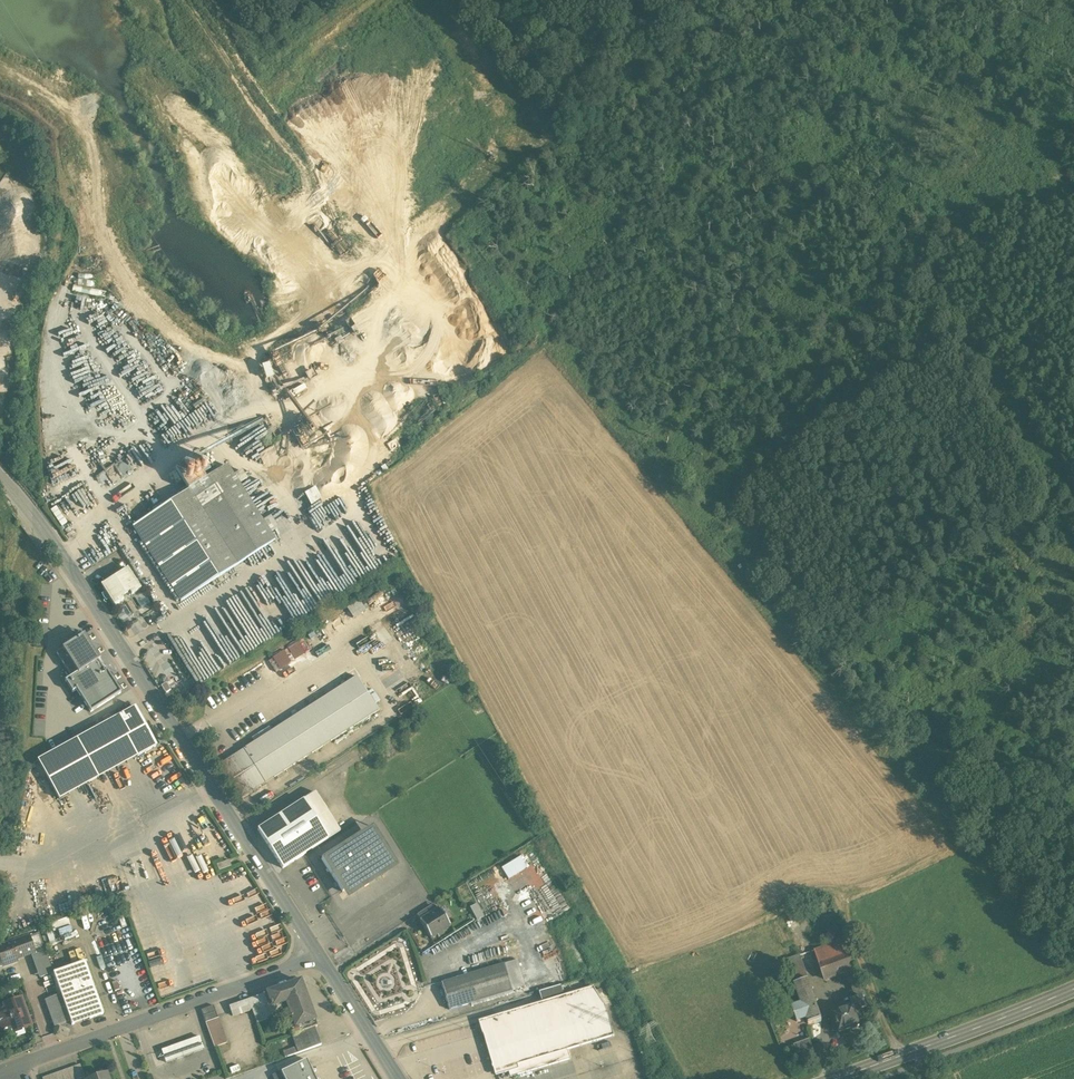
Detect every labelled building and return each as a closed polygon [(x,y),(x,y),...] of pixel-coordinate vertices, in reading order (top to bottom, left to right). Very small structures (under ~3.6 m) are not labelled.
[(271,364),(264,366),(268,381),(275,379),(271,364)] [(174,471),(187,492),(205,480),(192,460),(174,471)] [(187,492),(132,527),(180,602),(275,542),(227,466),(205,480),(187,492)] [(316,487),(305,493),(312,506),(323,500),(316,487)] [(127,569),(101,586),(114,607),(123,601),(121,598),(129,593),(131,595),(140,590),(127,569)] [(361,601),(349,609),(355,619),(368,611),(361,601)] [(84,636),(56,654),(72,678),(77,674),(78,675),(98,662),(100,661),(84,636)] [(269,659),(276,672),(307,654),(300,641),(269,659)] [(91,713),(121,694),(105,670),(104,671),(98,662),(78,675),(77,674),(72,678),(65,682),(72,693),(76,691),(91,713)] [(356,677),(243,750),(265,783),(378,711),(356,677)] [(166,683),(161,686),(166,693),(170,690),(166,683)] [(135,707),(37,761),(59,800),(136,757),(137,757),(157,746),(135,707)] [(265,783),(243,750),(217,767),(238,800),(265,783)] [(340,832),(315,793),(303,800),(328,839),(340,832)] [(303,800),(257,830),(282,869),(328,839),(303,800)] [(360,834),(321,860),(342,892),(381,867),(360,834)] [(229,860),(216,865),(219,871),(231,867),(229,860)] [(811,905),(794,911),(797,920),(814,914),(811,905)] [(431,906),(425,910),(428,915),(434,911),(431,906)] [(428,915),(419,921),(431,939),(437,935),(438,936),(442,933),(442,934),(443,933),(442,931),(450,926),(439,909),(434,911),(428,915)] [(807,979),(786,919),(772,923),(794,984),(807,979)] [(39,933),(11,943),(17,959),(44,949),(39,933)] [(813,950),(818,964),(850,953),(845,939),(813,950)] [(0,947),(0,958),(0,967),(3,966),(3,967),(18,961),(17,959),(11,943),(0,947)] [(401,946),(412,985),(421,983),(409,944),(401,946)] [(850,953),(818,964),(823,980),(845,972),(855,969),(850,953)] [(103,1014),(84,962),(53,973),(70,1021),(72,1025),(103,1014)] [(505,964),(463,977),(462,977),(441,983),(449,1010),(470,1004),(470,1003),(513,991),(505,964)] [(855,969),(845,972),(854,997),(861,994),(862,994),(863,994),(855,969)] [(821,1019),(807,979),(794,984),(801,1003),(791,1006),(795,1020),(805,1017),(808,1024),(821,1019)] [(300,981),(273,991),(276,1000),(281,998),(283,1002),(287,1001),(291,1012),(309,1005),(300,981)] [(561,986),(539,992),(543,1004),(564,997),(561,986)] [(543,1004),(479,1022),(496,1077),(519,1070),(518,1065),(614,1036),(605,1005),(594,989),(564,997),(543,1004)] [(309,1005),(291,1012),(287,1001),(283,1002),(281,998),(276,1000),(273,991),(263,995),(271,1019),(285,1014),(293,1035),(293,1036),(315,1028),(317,1027),(309,1005)] [(61,994),(45,1000),(54,1027),(70,1021),(61,994)] [(867,1008),(862,994),(861,994),(854,997),(847,999),(850,1008),(852,1013),(867,1008)] [(263,995),(229,1007),(232,1016),(252,1010),(257,1024),(271,1019),(263,995)] [(5,1005),(6,1009),(0,1012),(0,1024),(2,1028),(12,1025),(13,1029),(21,1027),(22,1029),(31,1026),(27,1017),(26,1018),(22,1009),(24,1008),(21,999),(5,1005)] [(213,1006),(201,1010),(205,1023),(218,1018),(213,1006)] [(850,1008),(828,1016),(836,1036),(857,1027),(852,1013),(850,1008)] [(315,1028),(293,1036),(293,1035),(292,1036),(296,1047),(298,1053),(321,1045),(315,1028)] [(200,1037),(162,1050),(166,1063),(204,1049),(200,1037)] [(808,1040),(793,1046),(797,1055),(811,1048),(808,1040)] [(296,1047),(283,1052),(285,1058),(298,1053),(296,1047)] [(281,1072),(284,1078),(315,1078),(306,1060),(281,1072)] [(42,1078),(79,1078),(84,1077),(80,1065),(42,1078)]
